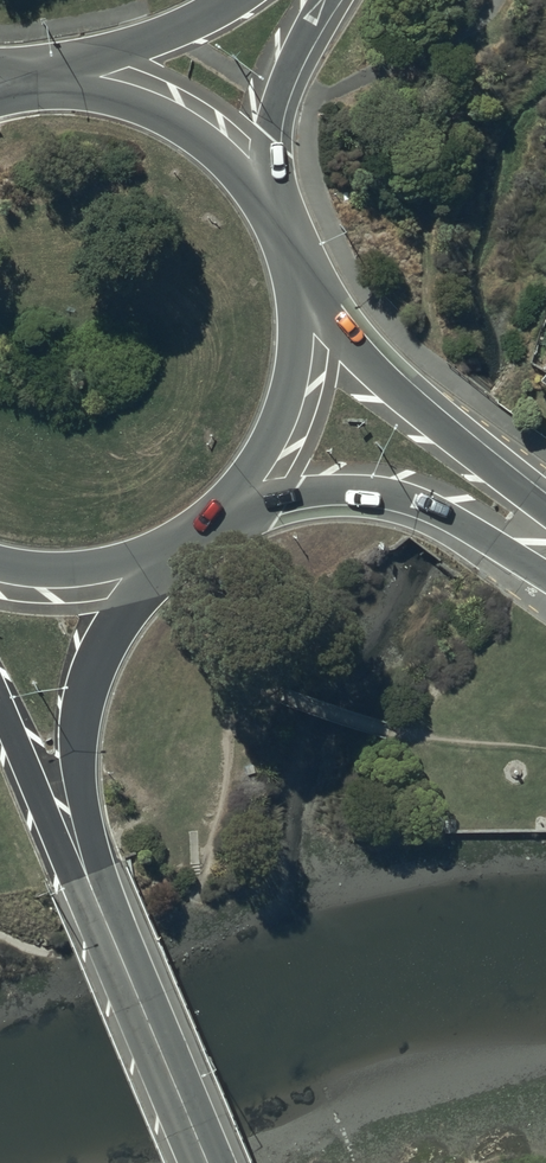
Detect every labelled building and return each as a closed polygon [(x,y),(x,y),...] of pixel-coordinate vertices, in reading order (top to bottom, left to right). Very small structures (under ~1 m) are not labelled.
[(538,375),(545,380),(545,363),(538,375)]
